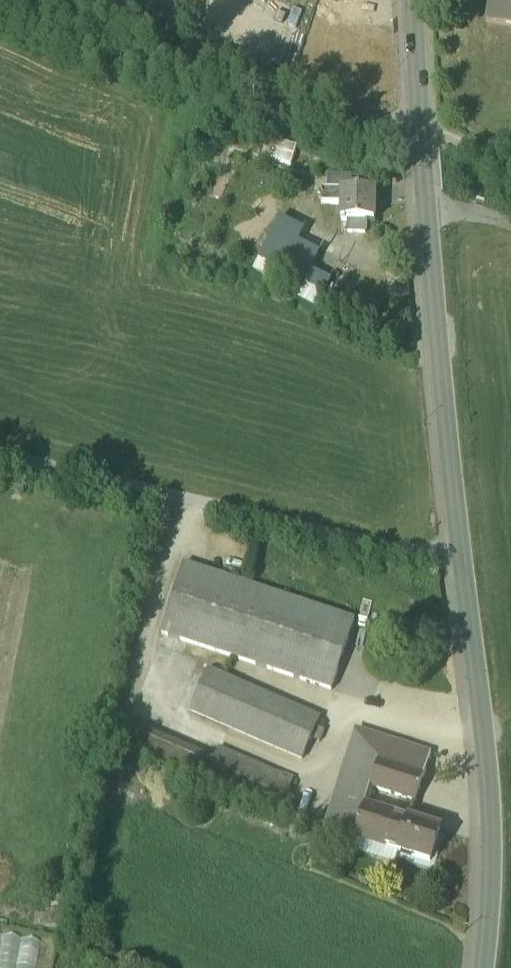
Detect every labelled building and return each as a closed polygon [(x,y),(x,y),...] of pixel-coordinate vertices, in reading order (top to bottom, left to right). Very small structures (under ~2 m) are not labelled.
[(486,22),(510,26),(510,0),(490,0),(486,22)] [(314,163),(236,140),(230,160),(308,184),(314,163)] [(376,192),(322,191),(322,205),(342,206),(342,222),(375,223),(376,192)] [(286,223),(262,266),(361,320),(379,288),(329,261),(335,250),(286,223)] [(355,620),(184,564),(161,635),(332,691),(355,620)] [(320,719),(208,670),(191,711),(302,759),(306,751),(316,727),(320,719)] [(324,731),(316,727),(306,751),(314,754),(324,731)] [(356,732),(327,824),(326,824),(356,834),(365,806),(366,806),(372,786),(371,785),(378,763),(385,741),(356,732)] [(431,756),(385,741),(378,763),(424,777),(431,756)] [(294,779),(219,747),(213,760),(203,784),(278,816),(294,779)] [(424,777),(378,763),(371,785),(372,786),(416,803),(424,777)] [(366,806),(365,806),(356,834),(355,838),(399,853),(408,823),(366,806)] [(440,832),(409,822),(399,853),(399,854),(429,864),(440,832)]
